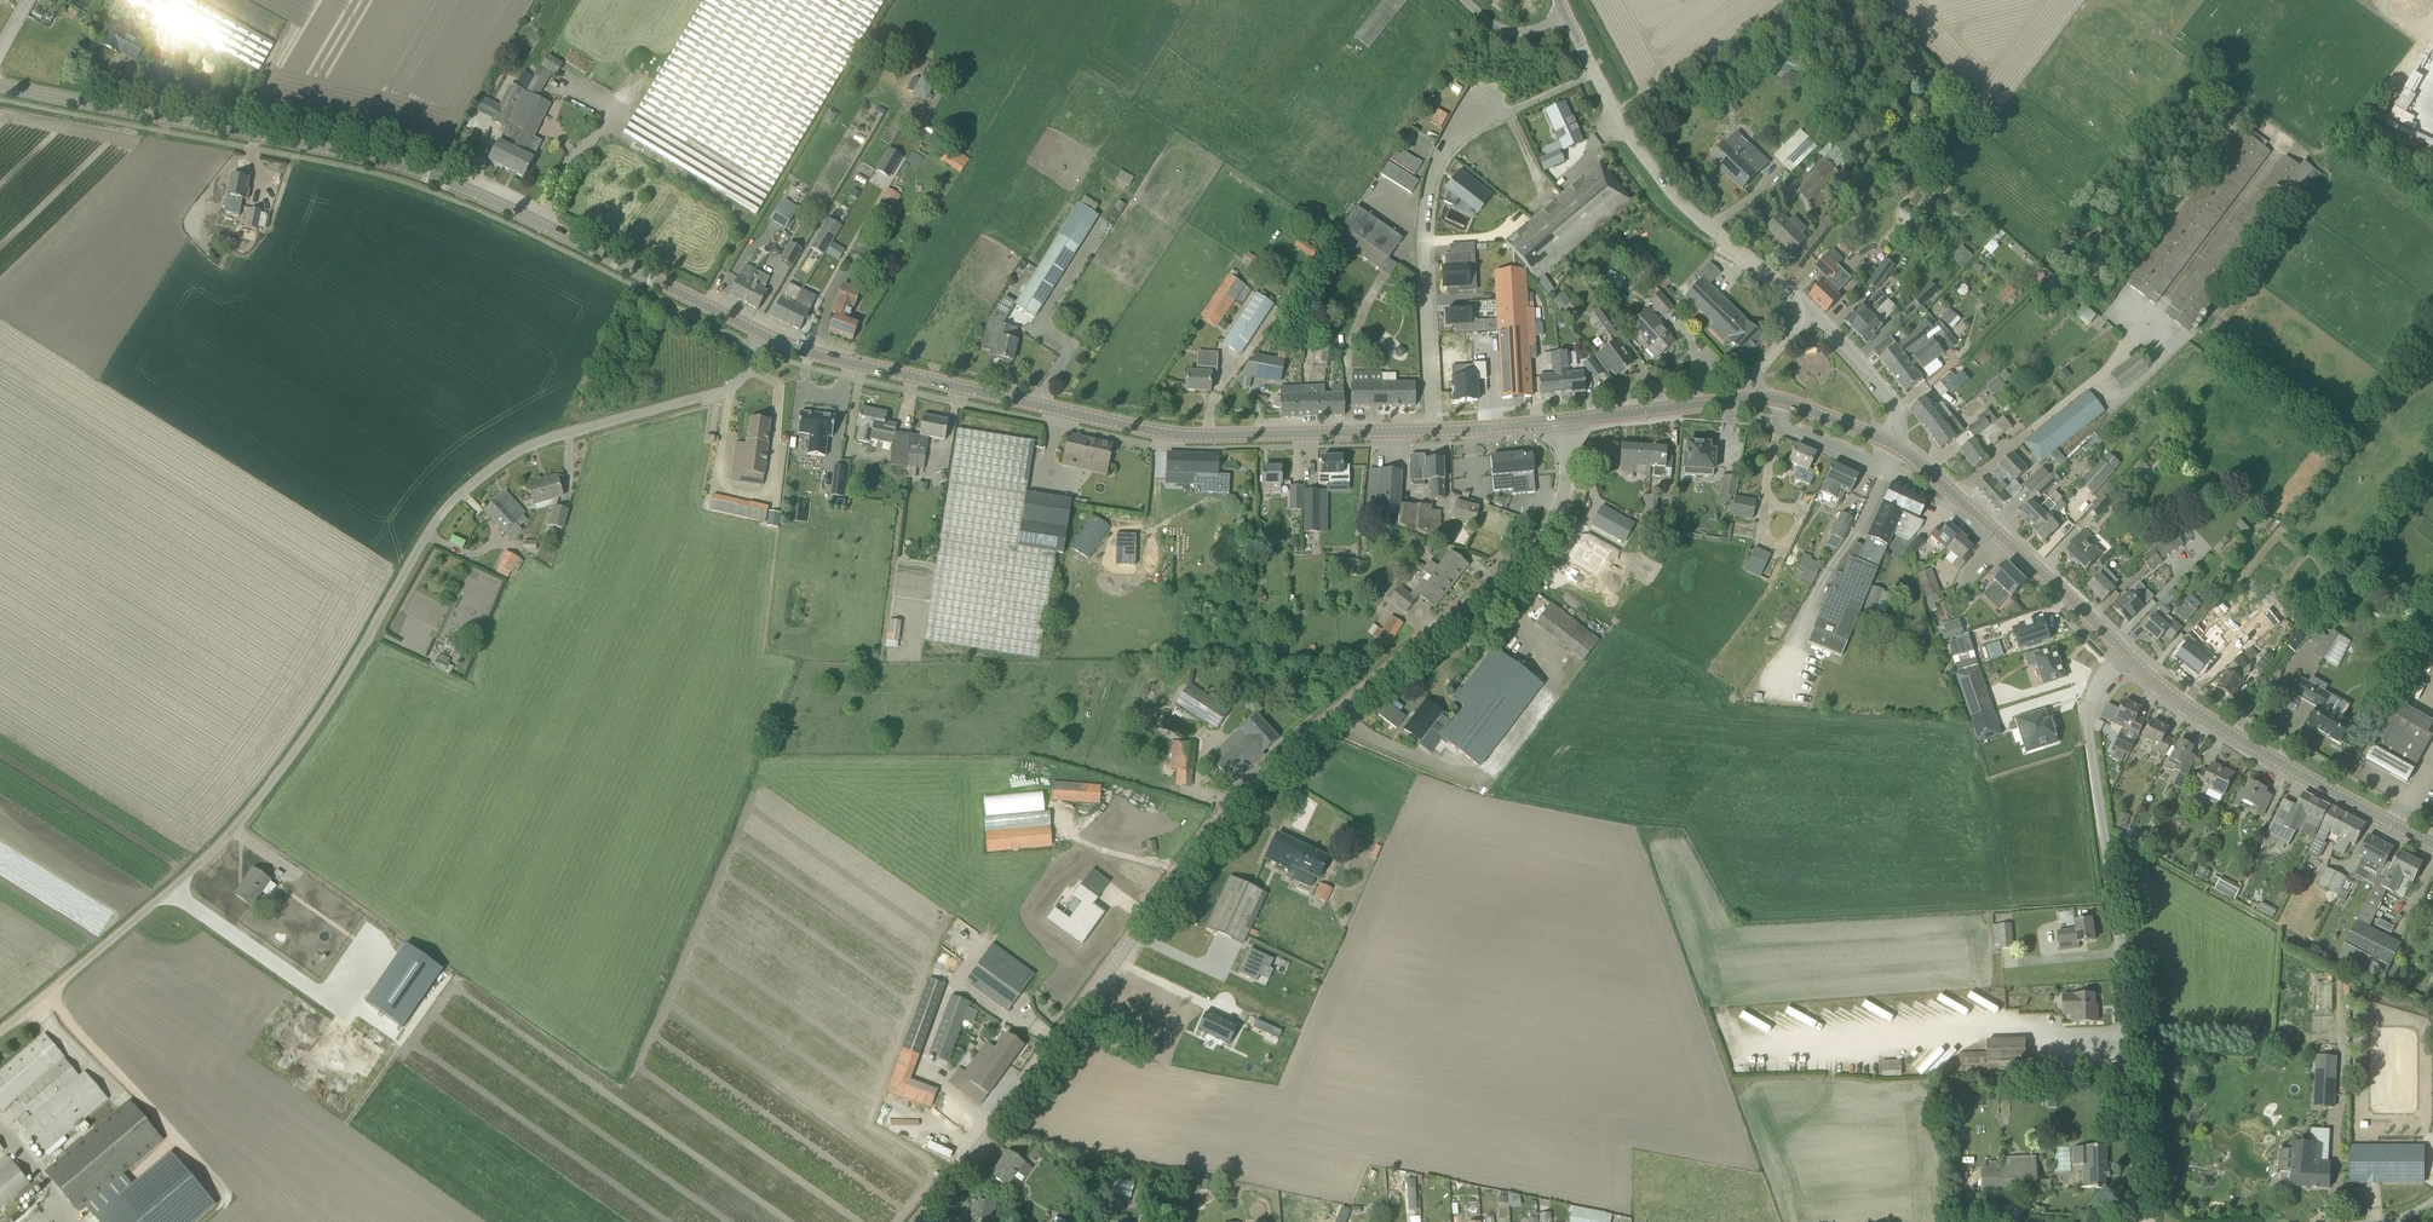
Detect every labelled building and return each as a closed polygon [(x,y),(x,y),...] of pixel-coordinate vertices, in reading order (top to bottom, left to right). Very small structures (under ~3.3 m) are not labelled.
[(194,0),(128,0),(182,29),(179,34),(206,49),(209,44),(259,72),(274,44),(194,0)] [(623,135),(684,171),(689,174),(757,214),(773,188),(885,0),(704,0),(623,135)] [(1354,36),(1368,47),(1407,0),(1383,0),(1354,36)] [(1489,3),(1503,15),(1515,0),(1491,0),(1489,3)] [(146,45),(144,44),(130,36),(130,35),(113,26),(112,28),(110,27),(105,35),(108,36),(103,45),(120,54),(120,53),(136,62),(146,45)] [(206,49),(179,34),(169,52),(196,67),(206,49)] [(563,65),(548,55),(540,67),(553,75),(556,77),(563,65)] [(538,98),(553,75),(540,67),(525,92),(538,98)] [(1783,87),(1791,90),(1798,84),(1797,75),(1788,72),(1781,78),(1783,87)] [(923,75),(912,92),(926,100),(936,83),(923,75)] [(502,167),(516,140),(521,130),(508,124),(508,125),(507,124),(524,91),(511,84),(499,108),(498,107),(498,108),(498,109),(493,118),(492,119),(493,119),(492,121),(506,128),(499,142),(489,160),(502,167)] [(508,124),(521,130),(533,136),(549,104),(538,98),(525,92),(516,109),(508,124)] [(477,111),(485,115),(491,104),(483,100),(477,111)] [(1574,124),(1576,124),(1573,119),(1572,119),(1565,103),(1546,111),(1557,134),(1555,135),(1558,142),(1560,141),(1564,151),(1583,142),(1578,131),(1579,131),(1577,126),(1575,127),(1574,124)] [(1430,120),(1439,126),(1447,115),(1438,109),(1430,120)] [(521,130),(516,140),(502,167),(524,178),(534,159),(528,157),(531,150),(527,148),(533,136),(521,130)] [(1775,156),(1786,168),(1792,173),(1818,148),(1800,130),(1775,156)] [(2271,152),(2244,132),(2242,131),(2127,283),(2155,305),(2271,152)] [(1743,189),(1765,166),(1769,163),(1742,137),(1734,145),(1730,141),(1713,159),(1743,189)] [(948,141),(945,145),(937,157),(960,173),(971,157),(948,141)] [(890,178),(903,157),(889,148),(876,170),(890,178)] [(1396,164),(1404,152),(1398,148),(1390,160),(1396,164)] [(1402,168),(1410,156),(1404,152),(1396,164),(1402,168)] [(1543,171),(1563,161),(1559,152),(1539,161),(1543,171)] [(1408,172),(1416,160),(1410,156),(1402,168),(1408,172)] [(1809,172),(1822,159),(1819,156),(1806,169),(1809,172)] [(2314,168),(2304,161),(2300,167),(2285,156),(2165,313),(2189,331),(2314,168)] [(1824,158),(1822,159),(1809,172),(1794,187),(1809,202),(1839,172),(1836,169),(1824,158)] [(1422,163),(1416,160),(1408,172),(1414,176),(1422,163)] [(1387,178),(1394,166),(1388,162),(1380,174),(1387,178)] [(1505,243),(1513,251),(1527,268),(1537,281),(1631,202),(1599,164),(1505,243)] [(1393,182),(1401,170),(1394,166),(1387,178),(1393,182)] [(1399,186),(1407,174),(1401,170),(1393,182),(1399,186)] [(689,174),(684,171),(678,181),(684,184),(689,174)] [(1120,171),(1116,180),(1129,185),(1133,175),(1120,171)] [(247,189),(249,179),(240,177),(240,176),(239,175),(238,174),(237,174),(236,174),(235,175),(235,176),(232,175),(225,213),(240,215),(243,199),(247,200),(249,189),(247,189)] [(1405,190),(1413,178),(1407,174),(1399,186),(1405,190)] [(1419,181),(1413,178),(1405,190),(1411,194),(1419,181)] [(1447,210),(1458,215),(1462,206),(1473,213),(1485,195),(1462,178),(1449,197),(1452,199),(1447,210)] [(892,213),(901,194),(888,188),(879,207),(892,213)] [(1092,211),(1096,204),(1082,196),(1078,203),(1092,211)] [(785,230),(793,217),(799,208),(785,199),(779,208),(771,220),(785,230)] [(1356,207),(1334,238),(1390,277),(1397,268),(1398,266),(1389,259),(1403,239),(1356,207)] [(1960,219),(1967,210),(1963,207),(1956,215),(1960,219)] [(261,211),(250,208),(246,228),(258,230),(261,211)] [(1778,239),(1793,253),(1807,239),(1803,235),(1808,230),(1794,216),(1789,221),(1781,215),(1768,229),(1775,236),(1776,235),(1779,238),(1778,239)] [(816,238),(829,247),(832,242),(842,227),(828,218),(816,238)] [(1015,305),(1017,306),(1035,317),(1079,246),(1078,246),(1083,237),(1065,226),(1015,305)] [(832,242),(829,247),(826,252),(839,260),(845,250),(832,242)] [(1842,242),(1838,246),(1849,257),(1853,253),(1842,242)] [(801,250),(790,243),(780,260),(791,267),(801,250)] [(1961,245),(1955,252),(1961,258),(1955,264),(1961,269),(1973,256),(1961,245)] [(1816,266),(1821,271),(1832,281),(1852,261),(1844,253),(1842,256),(1834,248),(1816,266)] [(1535,336),(1533,309),(1533,297),(1531,297),(1530,292),(1526,292),(1524,270),(1527,268),(1513,251),(1514,271),(1495,272),(1501,379),(1500,381),(1500,386),(1502,387),(1502,399),(1531,397),(1529,359),(1528,344),(1535,344),(1535,336)] [(1443,287),(1468,286),(1467,268),(1472,268),(1471,253),(1445,254),(1445,266),(1442,266),(1443,287)] [(1888,260),(1869,284),(1877,290),(1895,266),(1888,260)] [(1720,273),(1710,264),(1697,277),(1702,281),(1687,296),(1730,339),(1728,341),(1745,357),(1763,339),(1707,285),(1720,273)] [(758,271),(745,265),(729,295),(742,302),(758,271)] [(1229,274),(1203,312),(1220,323),(1245,285),(1236,278),(1238,275),(1232,270),(1229,274)] [(742,302),(758,310),(767,292),(763,290),(770,278),(758,271),(742,302)] [(1824,282),(1811,296),(1828,312),(1841,298),(1824,282)] [(794,306),(799,297),(802,290),(789,283),(781,299),(781,298),(781,299),(772,316),(790,326),(794,317),(785,313),(789,304),(794,306)] [(1932,284),(1914,300),(1921,307),(1939,291),(1932,284)] [(833,313),(835,314),(828,332),(853,341),(860,322),(849,318),(852,307),(854,308),(860,291),(843,285),(836,301),(837,302),(833,313)] [(2010,299),(2017,292),(2014,289),(2009,285),(2002,293),(2010,299)] [(802,290),(799,297),(794,306),(789,304),(785,313),(794,317),(790,326),(800,331),(809,313),(813,304),(817,297),(802,290)] [(1551,300),(1560,310),(1571,301),(1562,291),(1551,300)] [(1851,327),(1856,332),(1889,300),(1881,292),(1869,304),(1870,305),(1866,310),(1862,306),(1850,318),(1849,317),(1845,322),(1850,327),(1851,327)] [(1257,293),(1223,344),(1240,355),(1274,304),(1257,293)] [(1664,316),(1670,311),(1672,308),(1659,294),(1651,301),(1664,316)] [(1889,300),(1856,332),(1862,338),(1861,339),(1867,344),(1871,340),(1871,339),(1883,327),(1879,323),(1887,316),(1889,318),(1898,309),(1889,300)] [(2076,316),(2087,325),(2096,315),(2085,305),(2076,316)] [(1594,313),(1611,337),(1620,331),(1603,307),(1594,313)] [(1785,319),(1791,312),(1786,307),(1780,313),(1785,319)] [(1942,318),(1953,329),(1962,320),(1950,309),(1942,318)] [(1472,321),(1471,310),(1445,312),(1445,326),(1454,326),(1454,333),(1485,332),(1484,321),(1472,321)] [(1631,326),(1658,356),(1654,360),(1674,342),(1656,323),(1658,321),(1648,310),(1631,326)] [(1564,321),(1559,312),(1556,313),(1557,323),(1564,321)] [(1890,371),(1907,358),(1906,357),(1928,340),(1926,337),(1934,330),(1927,320),(1920,325),(1922,328),(1898,346),(1891,337),(1874,350),(1890,371)] [(1018,329),(1002,325),(988,321),(982,348),(991,350),(990,357),(991,358),(995,359),(996,358),(997,357),(1003,358),(1003,360),(1004,361),(1009,363),(1011,362),(1011,360),(1013,361),(1017,341),(1015,340),(1018,329)] [(1951,333),(1943,339),(1951,349),(1959,343),(1951,333)] [(1890,371),(1907,393),(1924,379),(1916,369),(1921,366),(1924,370),(1945,354),(1934,340),(1909,360),(1907,358),(1890,371)] [(1616,376),(1632,364),(1633,364),(1617,342),(1596,357),(1606,371),(1607,371),(1606,370),(1610,368),(1616,376)] [(1569,350),(1560,351),(1564,395),(1585,393),(1583,373),(1568,374),(1568,370),(1571,370),(1569,350)] [(1551,352),(1552,354),(1544,354),(1545,364),(1553,363),(1553,371),(1556,371),(1557,375),(1539,377),(1541,397),(1564,395),(1560,351),(1551,352)] [(1241,376),(1244,377),(1252,378),(1253,376),(1280,381),(1285,353),(1279,352),(1278,359),(1255,355),(1241,376)] [(1986,352),(1977,359),(1983,366),(1992,358),(1986,352)] [(2111,374),(2111,375),(2122,389),(2148,368),(2137,354),(2111,374)] [(1595,378),(1603,372),(1592,357),(1584,364),(1595,378)] [(1211,374),(1216,374),(1217,361),(1200,360),(1199,373),(1187,372),(1186,390),(1210,392),(1211,374)] [(1477,380),(1487,379),(1486,363),(1473,363),(1474,369),(1465,370),(1465,378),(1452,378),(1453,402),(1478,401),(1477,380)] [(1948,382),(1956,392),(1969,381),(1960,370),(1955,375),(1948,382)] [(1351,407),(1396,407),(1415,407),(1414,383),(1381,384),(1381,372),(1351,373),(1351,407)] [(1978,393),(1984,401),(2005,386),(1999,377),(1978,393)] [(1327,395),(1325,395),(1325,385),(1302,386),(1303,417),(1328,417),(1327,395)] [(1281,418),(1303,417),(1302,386),(1280,386),(1280,396),(1277,397),(1274,399),(1274,406),(1277,409),(1281,409),(1281,418)] [(1328,417),(1344,416),(1344,395),(1343,395),(1343,386),(1332,386),(1332,395),(1327,395),(1328,417)] [(2057,450),(2105,411),(2090,392),(2026,443),(2041,463),(2051,455),(2062,467),(2067,461),(2057,450)] [(1911,410),(1930,434),(1947,421),(1940,412),(1928,396),(1911,410)] [(887,413),(861,408),(857,426),(861,427),(858,441),(870,443),(869,450),(891,455),(890,465),(907,467),(908,467),(912,435),(910,435),(910,434),(894,433),(896,425),(885,422),(887,413)] [(1967,429),(1975,439),(1998,421),(1989,409),(1979,417),(1979,420),(1967,429)] [(798,433),(810,435),(808,455),(825,457),(828,437),(833,437),(835,416),(801,412),(798,433)] [(945,440),(948,420),(923,416),(920,436),(912,435),(908,467),(907,467),(906,476),(916,477),(917,468),(924,469),(926,452),(926,453),(929,437),(945,440)] [(1947,421),(1930,434),(1942,450),(1959,437),(1965,432),(1953,416),(1947,421)] [(2005,416),(1961,451),(1975,469),(1990,457),(1985,450),(1992,444),(1995,446),(2000,442),(1998,439),(2013,428),(2005,416)] [(767,443),(770,421),(751,419),(748,440),(746,440),(746,444),(736,443),(730,481),(763,485),(769,443),(767,443)] [(1039,660),(1041,647),(1056,553),(1017,547),(1026,494),(1032,453),(1034,441),(957,429),(924,642),(1039,660)] [(1108,466),(1112,445),(1069,436),(1063,464),(1085,469),(1106,474),(1108,466)] [(1621,443),(1620,467),(1620,472),(1644,473),(1644,476),(1650,476),(1650,467),(1651,445),(1621,443)] [(1687,455),(1685,455),(1684,475),(1713,477),(1713,467),(1716,467),(1716,461),(1714,460),(1715,451),(1709,451),(1709,445),(1687,443),(1687,455)] [(1651,445),(1650,467),(1654,467),(1653,477),(1671,478),(1673,457),(1666,456),(1667,446),(1651,445)] [(1791,455),(1792,456),(1789,462),(1798,467),(1793,478),(1810,486),(1816,472),(1808,469),(1815,454),(1797,446),(1793,453),(1792,452),(1791,455)] [(2023,489),(2016,481),(2029,470),(2014,453),(2001,465),(1989,476),(1988,476),(1976,487),(1999,511),(2011,500),(2023,489)] [(1218,475),(1219,456),(1168,454),(1166,483),(1203,484),(1202,493),(1220,493),(1220,475),(1218,475)] [(1490,457),(1492,477),(1492,478),(1493,478),(1494,492),(1513,490),(1513,495),(1535,493),(1532,456),(1523,457),(1523,454),(1490,457)] [(1444,480),(1443,459),(1426,460),(1426,457),(1423,455),(1412,455),(1409,458),(1410,481),(1414,481),(1415,486),(1424,486),(1424,481),(1430,481),(1431,500),(1444,499),(1444,480)] [(1321,458),(1322,470),(1322,474),(1318,474),(1319,485),(1326,485),(1327,485),(1327,484),(1327,481),(1330,480),(1330,482),(1348,482),(1348,467),(1342,467),(1342,457),(1321,458)] [(2101,460),(2081,483),(2093,494),(2114,471),(2101,460)] [(1833,462),(1820,491),(1841,500),(1844,491),(1850,494),(1859,474),(1833,462)] [(1263,494),(1271,493),(1281,493),(1281,468),(1262,468),(1263,484),(1263,494)] [(1439,536),(1439,535),(1444,535),(1445,528),(1439,528),(1440,511),(1431,511),(1431,506),(1400,504),(1402,471),(1370,469),(1368,512),(1394,514),(1394,518),(1398,518),(1398,524),(1430,535),(1439,536)] [(1734,497),(1738,478),(1723,475),(1720,494),(1734,497)] [(563,496),(557,476),(529,484),(535,504),(563,496)] [(2038,500),(2057,483),(2051,477),(2032,495),(2033,495),(2038,500)] [(1898,519),(1910,493),(1891,484),(1882,504),(1873,525),(1871,524),(1870,528),(1871,528),(1867,537),(1868,537),(1857,560),(1850,558),(1843,575),(1836,572),(1807,642),(1807,643),(1841,657),(1841,656),(1877,572),(1878,570),(1882,560),(1883,558),(1882,558),(1888,546),(1893,534),(1899,520),(1898,519)] [(845,498),(846,488),(832,486),(831,496),(845,498)] [(1302,487),(1299,487),(1291,487),(1291,509),(1301,510),(1302,487)] [(2110,487),(2103,496),(2090,509),(2098,516),(2118,495),(2110,487)] [(1109,506),(1112,492),(1094,489),(1091,502),(1109,506)] [(522,530),(520,527),(528,520),(524,515),(526,513),(506,491),(484,510),(504,532),(511,540),(522,530)] [(1319,532),(1320,491),(1305,491),(1305,532),(1319,532)] [(2048,498),(2050,500),(2040,509),(2033,502),(2020,515),(2034,529),(2047,516),(2062,501),(2062,500),(2064,499),(2056,491),(2048,498)] [(1919,519),(1926,502),(1927,500),(1910,493),(1898,519),(1899,520),(1893,534),(1910,541),(1916,534),(1920,530),(1924,522),(1919,519)] [(1041,496),(1026,494),(1017,547),(1056,553),(1063,554),(1071,500),(1041,496)] [(713,495),(710,509),(765,521),(768,508),(724,498),(713,495)] [(1642,526),(1647,527),(1655,527),(1657,497),(1644,496),(1642,526)] [(1673,522),(1675,496),(1667,496),(1666,522),(1673,522)] [(1734,497),(1731,516),(1753,520),(1756,499),(1737,496),(1737,497),(1734,497)] [(1452,519),(1475,525),(1480,506),(1457,500),(1452,519)] [(2067,506),(2062,501),(2047,516),(2034,529),(2033,530),(2044,542),(2059,527),(2058,527),(2065,520),(2059,514),(2067,506)] [(550,525),(562,529),(568,510),(555,506),(550,525)] [(1634,525),(1606,510),(1601,518),(1597,515),(1592,525),(1617,539),(1624,543),(1629,534),(1634,525)] [(766,527),(778,529),(780,513),(769,512),(766,527)] [(1852,518),(1840,513),(1830,535),(1842,540),(1852,518)] [(2267,526),(2274,519),(2265,513),(2259,519),(2267,526)] [(1089,559),(1109,529),(1111,527),(1092,515),(1070,547),(1089,559)] [(2237,525),(2246,535),(2255,527),(2245,517),(2237,525)] [(1930,535),(1947,550),(1961,534),(1949,523),(1942,530),(1938,527),(1930,535)] [(1457,528),(1455,543),(1466,545),(1468,530),(1457,528)] [(2087,570),(2100,556),(2103,553),(2090,541),(2092,537),(2085,531),(2065,553),(2078,565),(2080,563),(2087,570)] [(2152,547),(2153,549),(2161,559),(2184,546),(2177,533),(2152,547)] [(1967,540),(1961,534),(1947,550),(1957,559),(1951,565),(1958,572),(1970,558),(1967,555),(1972,549),(1965,542),(1967,540)] [(1136,535),(1116,535),(1116,565),(1135,566),(1136,535)] [(450,543),(463,549),(466,542),(453,536),(450,543)] [(1914,554),(1925,542),(1919,536),(1908,548),(1914,554)] [(523,541),(523,550),(536,550),(536,541),(523,541)] [(1609,553),(1595,545),(1592,552),(1587,549),(1578,544),(1570,559),(1597,574),(1609,553)] [(2163,562),(2161,559),(2153,549),(2141,558),(2150,571),(2163,562)] [(1767,555),(1756,550),(1747,570),(1758,575),(1767,555)] [(510,573),(518,558),(507,552),(499,567),(510,573)] [(1437,571),(1453,583),(1468,565),(1451,552),(1439,568),(1431,561),(1423,571),(1432,578),(1437,571)] [(1804,554),(1794,575),(1813,584),(1823,563),(1804,554)] [(1926,568),(1924,564),(1919,562),(1915,564),(1919,571),(1926,568)] [(2013,598),(2028,582),(2008,563),(1993,579),(1996,582),(1985,593),(1999,607),(2010,595),(2013,598)] [(2104,567),(2093,577),(2096,580),(2089,587),(2104,602),(2115,590),(2113,588),(2119,581),(2104,567)] [(1940,593),(1931,569),(1917,574),(1927,599),(1940,593)] [(1434,607),(1453,583),(1437,571),(1432,578),(1423,571),(1422,571),(1426,575),(1413,591),(1434,607)] [(1865,607),(1878,610),(1884,590),(1871,586),(1865,607)] [(1388,599),(1406,613),(1416,600),(1398,587),(1388,599)] [(2154,597),(2149,591),(2136,599),(2130,593),(2114,608),(2129,623),(2144,607),(2154,597)] [(2177,596),(2172,591),(2159,602),(2151,611),(2156,616),(2145,628),(2159,641),(2165,634),(2172,640),(2183,628),(2168,616),(2171,613),(2166,608),(2175,599),(2177,596)] [(2173,611),(2187,623),(2197,611),(2197,610),(2202,605),(2190,595),(2178,609),(2176,607),(2173,611)] [(1599,641),(1561,611),(1551,603),(1535,624),(1583,661),(1599,641)] [(2269,610),(2264,615),(2274,628),(2275,629),(2281,624),(2269,610)] [(1402,624),(1392,617),(1384,629),(1380,626),(1373,636),(1388,646),(1402,624)] [(1945,640),(1964,633),(1958,618),(1940,626),(1945,640)] [(899,641),(902,621),(889,620),(886,640),(899,641)] [(2026,626),(2014,629),(2020,649),(2029,646),(2030,648),(2041,644),(2040,643),(2050,639),(2044,620),(2034,623),(2033,621),(2025,623),(2026,626)] [(2176,659),(2176,660),(2199,677),(2212,660),(2211,659),(2226,640),(2219,635),(2209,627),(2194,646),(2189,642),(2176,659)] [(2307,639),(2297,630),(2285,644),(2295,653),(2300,646),(2301,647),(2307,639)] [(1974,651),(1970,637),(1950,643),(1954,657),(1960,655),(1962,663),(1956,664),(1958,671),(1978,665),(1977,658),(1971,660),(1969,653),(1974,651)] [(2251,647),(2244,654),(2230,666),(2224,676),(2226,677),(2219,689),(2233,697),(2243,680),(2236,676),(2238,671),(2240,669),(2243,672),(2253,664),(2251,661),(2258,655),(2251,647)] [(1494,649),(1457,698),(1455,700),(1464,708),(1452,723),(1442,738),(1480,766),(1524,709),(1542,685),(1494,649)] [(2061,664),(2056,649),(2040,654),(2040,651),(2025,656),(2029,667),(2038,664),(2045,684),(2066,678),(2061,664)] [(2262,673),(2273,659),(2265,653),(2254,667),(2262,673)] [(434,667),(451,673),(454,666),(449,664),(451,659),(439,654),(434,667)] [(1956,675),(1970,717),(1988,711),(1973,669),(1956,675)] [(2302,680),(2294,694),(2319,708),(2308,726),(2339,744),(2351,723),(2323,707),(2330,695),(2324,692),(2327,687),(2312,679),(2309,684),(2302,680)] [(1190,682),(1176,704),(1216,730),(1230,708),(1190,682)] [(1414,718),(1405,730),(1420,741),(1426,734),(1438,743),(1442,738),(1452,723),(1441,715),(1442,713),(1427,701),(1417,714),(1418,715),(1414,719),(1414,718)] [(2130,754),(2138,736),(2139,736),(2146,721),(2137,717),(2142,709),(2126,701),(2122,709),(2108,702),(2101,717),(2116,724),(2118,719),(2128,724),(2125,730),(2126,730),(2124,735),(2121,733),(2115,747),(2130,754)] [(1988,711),(1970,717),(1979,742),(1996,736),(1988,711)] [(2057,736),(2052,721),(2049,721),(2046,715),(2045,712),(2045,711),(2017,719),(2025,741),(2033,739),(2037,749),(2059,742),(2059,741),(2058,740),(2058,739),(2057,736)] [(2432,737),(2432,735),(2393,713),(2374,747),(2372,745),(2371,748),(2373,749),(2367,759),(2408,782),(2432,737)] [(1210,759),(1232,784),(1265,756),(1263,753),(1279,739),(1257,715),(1234,736),(1234,737),(1210,759)] [(2166,756),(2173,741),(2165,737),(2169,729),(2153,721),(2145,738),(2156,744),(2153,750),(2166,756)] [(1193,771),(1196,743),(1172,741),(1169,768),(1193,771)] [(2188,776),(2197,758),(2190,754),(2194,747),(2180,741),(2172,759),(2171,758),(2166,768),(2167,769),(2167,768),(2173,771),(2177,770),(2188,776)] [(2224,796),(2235,774),(2213,764),(2208,774),(2202,771),(2203,768),(2194,785),(2207,791),(2208,788),(2224,796)] [(1100,803),(1101,790),(1101,785),(1052,782),(1051,800),(1100,803)] [(2273,795),(2266,792),(2267,791),(2260,787),(2261,787),(2250,782),(2246,791),(2242,789),(2234,806),(2238,809),(2242,801),(2253,806),(2251,810),(2263,816),(2273,795)] [(2301,832),(2313,839),(2331,806),(2304,792),(2296,808),(2293,806),(2289,814),(2279,809),(2267,834),(2262,844),(2271,848),(2273,844),(2283,849),(2286,844),(2289,845),(2297,830),(2301,832)] [(2352,817),(2332,807),(2312,847),(2319,851),(2323,843),(2325,844),(2330,833),(2341,838),(2352,817)] [(2121,812),(2116,826),(2125,829),(2130,815),(2121,812)] [(2366,825),(2352,817),(2341,838),(2334,849),(2344,855),(2351,843),(2356,846),(2366,825)] [(1052,847),(1050,826),(985,832),(987,853),(1052,847)] [(1308,848),(1277,834),(1265,859),(1288,870),(1284,878),(1291,881),(1296,869),(1318,879),(1328,858),(1308,848)] [(2380,875),(2387,862),(2394,849),(2369,836),(2359,855),(2363,857),(2359,864),(2380,875)] [(2387,862),(2380,875),(2386,879),(2382,887),(2395,894),(2404,878),(2413,883),(2423,864),(2401,852),(2394,865),(2387,862)] [(2338,895),(2346,877),(2327,868),(2319,886),(2338,895)] [(270,880),(253,869),(235,894),(252,906),(270,880)] [(1230,876),(1206,928),(1242,944),(1266,893),(1230,876)] [(2215,889),(2235,900),(2242,888),(2235,884),(2228,880),(2222,877),(2215,889)] [(332,928),(343,912),(299,880),(288,896),(332,928)] [(1320,882),(1314,896),(1327,901),(1332,888),(1320,882)] [(1092,907),(1094,905),(1099,898),(1098,898),(1081,885),(1080,885),(1073,896),(1075,897),(1082,902),(1070,919),(1063,914),(1055,908),(1047,919),(1083,945),(1092,932),(1090,931),(1101,915),(1099,913),(1100,912),(1092,907)] [(2344,903),(2349,893),(2341,890),(2337,899),(2344,903)] [(2414,917),(2409,929),(2416,933),(2430,904),(2422,901),(2414,917)] [(2259,902),(2256,909),(2272,917),(2275,909),(2259,902)] [(2377,918),(2374,924),(2391,933),(2394,927),(2377,918)] [(2058,931),(2061,951),(2080,948),(2079,942),(2095,940),(2092,919),(2076,921),(2077,929),(2058,931)] [(2339,957),(2340,957),(2350,963),(2350,962),(2373,974),(2384,980),(2402,945),(2357,922),(2339,957)] [(2012,923),(1999,925),(1993,925),(1995,949),(2014,948),(2012,923)] [(444,969),(406,943),(365,1002),(403,1028),(444,969)] [(1007,1012),(1022,992),(1035,974),(992,944),(965,982),(1007,1012)] [(1268,980),(1273,970),(1270,968),(1274,959),(1250,949),(1239,973),(1257,981),(1259,976),(1268,980)] [(946,985),(929,979),(903,1049),(919,1055),(920,1056),(946,985)] [(2095,1005),(2095,994),(2067,995),(2068,1006),(2071,1010),(2076,1010),(2076,1023),(2098,1022),(2097,1005),(2095,1005)] [(948,1063),(952,1051),(970,1002),(952,995),(929,1056),(948,1063)] [(1236,1027),(1237,1026),(1205,1011),(1205,1012),(1197,1029),(1196,1030),(1228,1045),(1228,1044),(1236,1027)] [(1256,1020),(1253,1027),(1265,1033),(1268,1025),(1256,1020)] [(980,1105),(1010,1064),(1024,1045),(1006,1033),(995,1048),(987,1042),(970,1066),(970,1065),(965,1072),(960,1068),(949,1083),(980,1105)] [(18,1098),(65,1058),(45,1034),(0,1072),(0,1113),(18,1098)] [(2021,1062),(2021,1038),(1982,1039),(1982,1051),(1964,1051),(1964,1063),(2021,1062)] [(18,1098),(33,1116),(81,1076),(65,1058),(18,1098)] [(2308,1110),(2328,1112),(2333,1062),(2313,1060),(2308,1110)] [(1902,1076),(1902,1066),(1883,1067),(1883,1076),(1902,1076)] [(44,1153),(108,1099),(85,1072),(81,1076),(33,1116),(32,1118),(27,1112),(17,1120),(44,1153)] [(937,1091),(919,1084),(913,1100),(931,1107),(937,1091)] [(2047,1108),(2056,1108),(2056,1098),(2047,1098),(2047,1108)] [(129,1101),(118,1111),(45,1172),(79,1212),(162,1141),(129,1101)] [(928,1122),(926,1129),(950,1139),(953,1132),(928,1122)] [(1034,1161),(1044,1146),(1038,1142),(1028,1157),(1034,1161)] [(2294,1142),(2290,1186),(2329,1188),(2329,1189),(2330,1189),(2331,1164),(2323,1164),(2325,1145),(2294,1142)] [(2085,1166),(2086,1187),(2080,1187),(2080,1188),(2097,1188),(2097,1190),(2106,1190),(2106,1194),(2106,1178),(2108,1178),(2107,1146),(2084,1146),(2084,1148),(2073,1148),(2074,1166),(2085,1166)] [(2379,1185),(2423,1185),(2423,1173),(2424,1173),(2424,1161),(2423,1161),(2423,1148),(2350,1148),(2350,1185),(2368,1185),(2368,1186),(2379,1186),(2379,1185)] [(1008,1151),(991,1176),(1007,1187),(1014,1192),(1032,1168),(1008,1151)] [(1089,1160),(1091,1153),(1080,1151),(1078,1158),(1089,1160)] [(216,1205),(171,1152),(95,1217),(99,1221),(196,1221),(216,1205)] [(30,1184),(9,1156),(7,1157),(6,1156),(0,1161),(0,1207),(30,1184)] [(1983,1167),(1984,1192),(2038,1191),(2038,1166),(2037,1166),(2037,1157),(2013,1157),(2013,1167),(1983,1167)] [(1410,1188),(1412,1174),(1390,1170),(1388,1184),(1394,1185),(1393,1194),(1408,1197),(1410,1188)] [(1520,1205),(1519,1194),(1507,1194),(1508,1206),(1520,1205)] [(1508,1196),(1500,1196),(1500,1221),(1508,1221),(1508,1196)] [(978,1200),(977,1211),(983,1212),(982,1221),(992,1221),(995,1203),(978,1200)] [(1342,1205),(1339,1211),(1347,1215),(1350,1208),(1342,1205)] [(38,1206),(14,1221),(49,1221),(38,1206)] [(1611,1215),(1611,1214),(1570,1206),(1568,1212),(1570,1213),(1569,1221),(1610,1221),(1611,1215)] [(1550,1213),(1538,1214),(1538,1221),(1551,1221),(1550,1213)]
